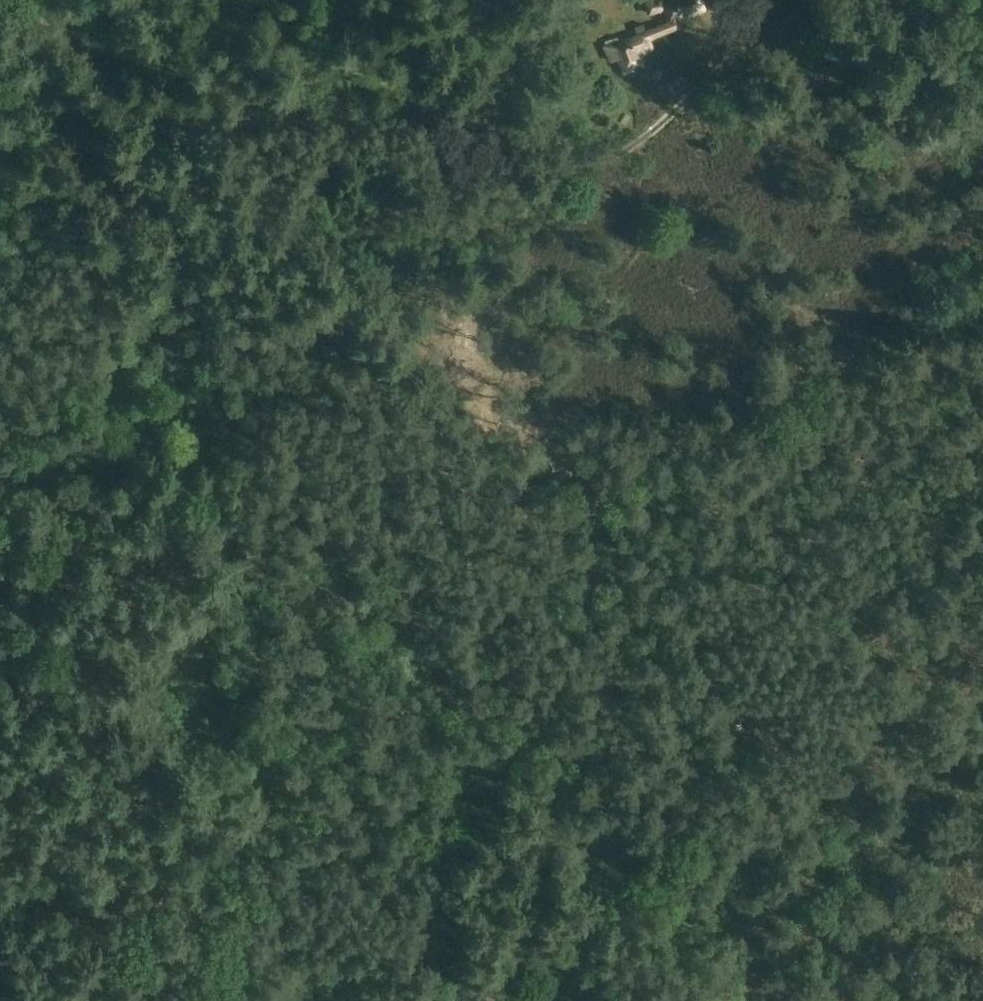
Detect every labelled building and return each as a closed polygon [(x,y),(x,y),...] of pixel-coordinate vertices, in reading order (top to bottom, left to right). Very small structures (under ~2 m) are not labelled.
[(676,19),(702,9),(699,0),(660,0),(659,0),(650,0),(646,2),(650,12),(664,6),(669,19),(646,29),(643,22),(634,25),(637,32),(619,40),(617,35),(613,37),(615,41),(605,45),(611,60),(617,57),(623,72),(632,69),(631,65),(642,60),(638,52),(650,47),(646,38),(678,25),(676,19)]
